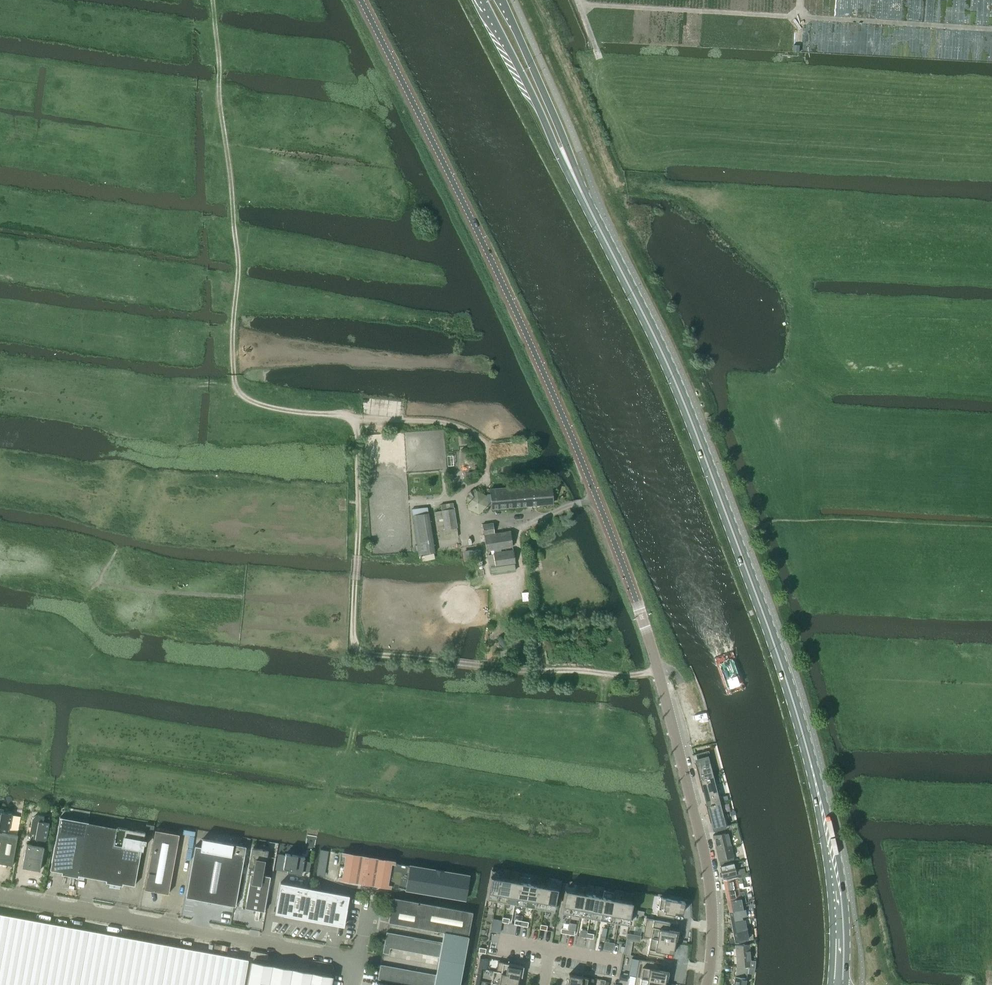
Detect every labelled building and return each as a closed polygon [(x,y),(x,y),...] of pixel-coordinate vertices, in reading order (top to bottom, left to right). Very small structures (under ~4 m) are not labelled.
[(492,509),(552,504),(550,484),(490,489),(492,509)] [(467,497),(468,509),(479,514),(488,507),(487,495),(476,490),(467,497)] [(458,538),(457,528),(453,503),(441,505),(441,511),(435,512),(440,539),(446,539),(446,540),(458,538)] [(419,555),(434,553),(428,507),(411,509),(419,555)] [(486,551),(511,547),(509,531),(493,534),(492,523),(482,525),(486,551)] [(489,567),(490,567),(491,574),(515,570),(514,563),(512,550),(493,553),(493,554),(487,555),(489,567)] [(433,553),(421,556),(422,561),(435,559),(433,553)] [(699,780),(713,777),(711,766),(713,765),(709,751),(693,755),(696,755),(698,763),(695,764),(699,780)] [(706,806),(722,801),(721,797),(719,787),(716,788),(713,777),(699,780),(702,791),(705,790),(708,804),(706,805),(706,806)] [(722,801),(706,806),(710,822),(713,821),(715,830),(729,827),(728,825),(725,812),(722,813),(720,802),(722,802),(722,801)] [(18,835),(22,816),(12,814),(3,812),(4,809),(0,808),(0,832),(18,835)] [(34,833),(32,845),(44,847),(49,822),(48,822),(49,818),(44,816),(38,815),(36,815),(35,816),(33,817),(32,819),(30,832),(34,833)] [(79,877),(79,876),(89,822),(60,817),(50,870),(62,872),(62,874),(79,877)] [(89,822),(79,876),(107,881),(106,883),(123,886),(123,884),(135,886),(145,833),(89,822)] [(155,830),(144,889),(169,894),(179,834),(155,830)] [(13,865),(18,835),(0,832),(0,863),(13,865)] [(716,848),(730,845),(727,832),(713,835),(716,848)] [(195,846),(186,897),(235,906),(246,846),(234,844),(203,839),(202,839),(201,847),(195,846)] [(44,847),(32,845),(27,844),(22,867),(40,870),(44,847)] [(720,866),(735,863),(730,845),(716,848),(719,860),(720,866)] [(262,875),(263,870),(265,870),(269,851),(252,848),(248,867),(250,868),(249,873),(251,874),(245,908),(264,911),(270,876),(262,875)] [(343,853),(339,877),(390,886),(390,885),(394,862),(394,861),(343,853)] [(279,854),(276,870),(277,867),(288,869),(287,872),(302,875),(303,871),(310,872),(311,862),(304,861),(305,857),(286,854),(286,855),(279,854)] [(320,858),(318,865),(326,867),(327,859),(320,858)] [(390,885),(390,886),(406,890),(465,900),(466,897),(466,896),(466,894),(469,875),(410,865),(408,865),(406,865),(404,865),(402,865),(400,864),(398,863),(396,862),(394,861),(394,862),(390,885)] [(736,875),(734,863),(735,863),(720,866),(723,878),(736,875)] [(491,869),(486,898),(496,900),(500,877),(501,877),(502,871),(491,869)] [(519,881),(515,903),(524,905),(528,883),(529,883),(530,878),(519,876),(518,881),(519,881)] [(500,877),(496,900),(505,902),(510,879),(501,877),(500,877)] [(725,890),(739,888),(738,884),(743,883),(741,877),(737,877),(723,880),(725,890)] [(510,879),(505,902),(515,903),(519,881),(518,881),(510,879)] [(547,886),(543,909),(553,910),(558,883),(548,881),(547,886)] [(344,926),(350,895),(281,883),(275,913),(344,926)] [(528,883),(524,905),(534,907),(538,884),(529,883),(528,883)] [(538,884),(534,907),(543,909),(547,886),(538,884)] [(727,901),(745,898),(744,891),(740,892),(739,888),(725,890),(727,901)] [(565,890),(561,912),(571,914),(575,891),(565,890)] [(575,891),(571,914),(580,915),(584,893),(575,891)] [(603,897),(599,919),(609,921),(613,898),(614,893),(604,891),(603,896),(603,897)] [(584,893),(580,915),(590,917),(594,895),(584,893)] [(594,895),(590,917),(599,919),(603,897),(603,896),(594,895)] [(388,922),(389,922),(468,936),(472,912),(393,897),(390,911),(388,922)] [(670,899),(660,897),(656,915),(674,918),(675,912),(682,913),(684,902),(679,901),(679,898),(671,897),(670,899)] [(613,898),(609,921),(618,922),(622,900),(613,898)] [(742,907),(742,904),(746,903),(745,898),(727,901),(729,911),(748,908),(748,906),(742,907)] [(622,900),(618,922),(628,924),(632,902),(622,900)] [(731,922),(752,918),(752,908),(754,908),(754,907),(748,908),(729,911),(731,922)] [(247,959),(228,956),(226,955),(214,953),(212,953),(179,947),(169,945),(96,931),(88,930),(27,919),(25,918),(6,915),(2,914),(0,914),(0,984),(242,984),(247,959)] [(669,922),(646,918),(643,936),(650,938),(650,937),(677,942),(679,931),(668,929),(669,922)] [(733,932),(746,930),(746,925),(750,923),(750,920),(753,920),(752,918),(731,922),(733,932)] [(746,930),(733,932),(734,943),(748,940),(753,939),(752,934),(747,934),(746,930)] [(386,934),(383,953),(389,954),(390,948),(393,933),(386,932),(386,934)] [(393,933),(390,948),(396,949),(399,934),(393,933)] [(399,934),(396,949),(402,950),(405,935),(399,934)] [(405,935),(402,950),(408,951),(411,936),(405,935)] [(411,936),(408,951),(415,952),(417,938),(411,936)] [(650,937),(650,938),(647,956),(663,958),(664,952),(672,953),(673,951),(675,951),(676,945),(677,942),(650,937)] [(417,938),(415,952),(421,953),(423,939),(417,938)] [(423,939),(421,953),(427,955),(429,940),(423,939)] [(429,940),(427,955),(433,956),(435,941),(429,940)] [(435,941),(433,956),(439,957),(442,942),(435,941)] [(626,942),(624,953),(630,954),(632,943),(626,942)] [(749,944),(735,945),(737,966),(737,967),(748,967),(749,968),(753,968),(754,968),(755,961),(754,961),(750,961),(749,952),(749,944)] [(639,959),(635,977),(667,982),(669,971),(658,969),(659,963),(639,959)] [(330,976),(252,961),(247,984),(329,984),(330,976)] [(493,971),(522,976),(523,966),(498,961),(496,971),(493,971)] [(379,972),(378,979),(384,980),(387,966),(380,965),(379,972)] [(387,966),(384,980),(390,982),(393,967),(387,966)] [(393,967),(390,982),(396,983),(399,968),(393,967)] [(734,984),(745,984),(748,967),(737,967),(736,967),(736,973),(735,976),(734,984)] [(399,968),(396,983),(402,984),(405,969),(399,968)] [(402,984),(408,984),(411,970),(405,969),(402,984)] [(408,984),(415,984),(417,972),(411,970),(408,984)] [(491,984),(517,984),(518,976),(521,977),(522,976),(493,971),(491,981),(491,984)] [(415,984),(421,984),(423,973),(417,972),(415,984)] [(421,984),(428,984),(430,974),(423,973),(421,984)] [(428,984),(434,984),(436,975),(430,974),(428,984)] [(566,984),(592,984),(593,979),(588,978),(582,976),(575,975),(569,974),(568,979),(566,984)] [(634,984),(667,984),(667,982),(635,977),(634,984)]
